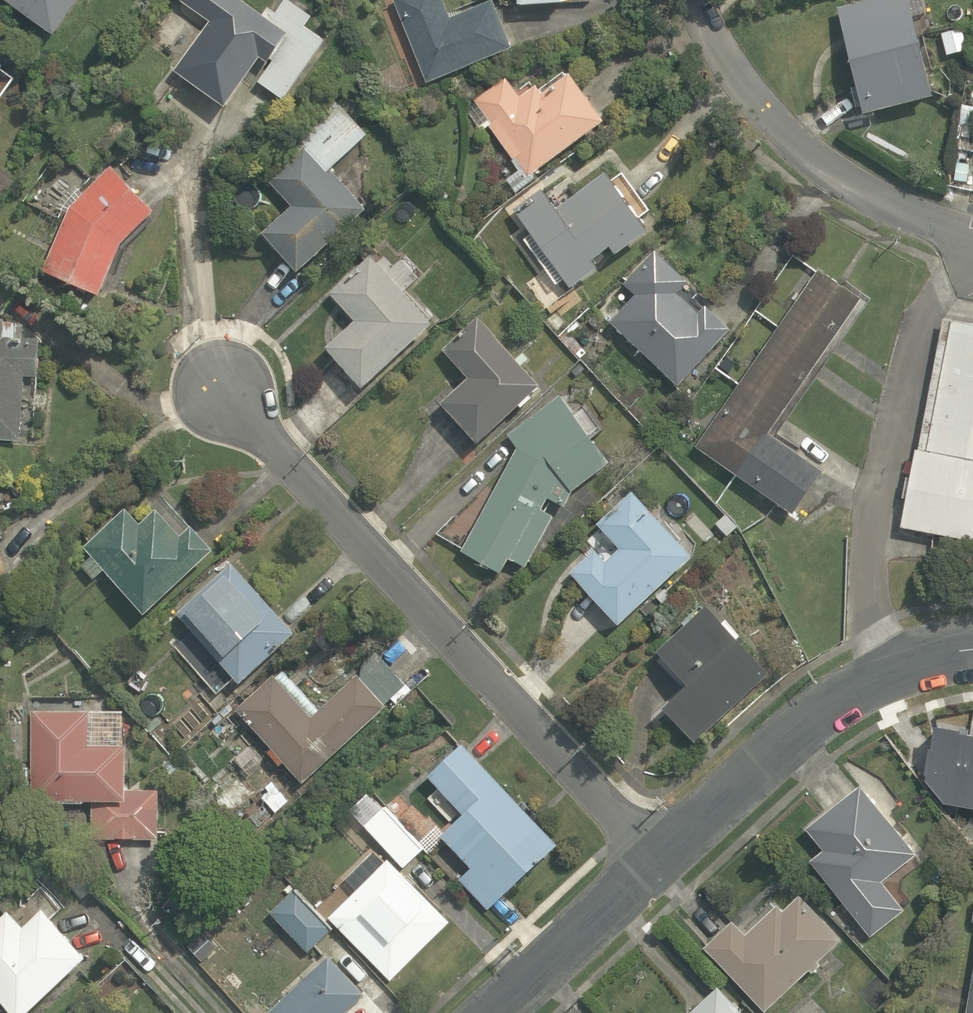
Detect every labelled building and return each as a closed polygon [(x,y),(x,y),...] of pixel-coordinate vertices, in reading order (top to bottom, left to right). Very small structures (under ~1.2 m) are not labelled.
[(62,38),(86,0),(3,0),(62,38)] [(208,18),(168,68),(224,112),(265,61),(270,64),(257,81),(284,102),(330,43),(309,27),(317,18),(295,0),(287,0),(278,11),(270,5),(263,15),(244,0),(186,0),(208,18)] [(404,40),(424,86),(515,47),(495,0),(474,0),(443,13),(438,0),(383,0),(375,3),(392,45),(404,40)] [(936,31),(927,0),(859,0),(834,7),(864,113),(936,93),(920,35),(936,31)] [(16,78),(2,69),(6,63),(0,59),(0,102),(16,78)] [(519,92),(503,71),(466,100),(529,182),(606,123),(559,61),(519,92)] [(297,279),(371,217),(332,170),(371,137),(333,92),(249,162),(288,209),(259,235),(297,279)] [(612,178),(602,165),(578,183),(572,174),(517,215),(572,290),(601,269),(596,261),(610,251),(616,258),(652,232),(643,220),(655,212),(624,169),(612,178)] [(124,247),(157,220),(115,166),(64,214),(45,271),(62,284),(99,296),(101,293),(124,247)] [(682,296),(694,285),(656,244),(619,279),(634,294),(607,320),(675,392),(739,332),(711,302),(699,314),(682,296)] [(377,256),(331,298),(354,323),(328,346),(368,390),(440,324),(377,256)] [(773,436),(867,301),(823,270),(697,451),(798,521),(830,475),(773,436)] [(17,439),(17,430),(37,431),(42,342),(6,340),(7,317),(0,317),(0,438),(17,439)] [(468,387),(441,411),(479,452),(545,390),(480,320),(440,357),(468,387)] [(938,537),(972,544),(972,358),(938,537)] [(551,498),(567,506),(595,480),(610,460),(562,394),(499,440),(516,449),(463,550),(502,571),(508,560),(527,570),(550,539),(561,517),(545,510),(551,498)] [(163,482),(82,547),(138,617),(219,553),(163,482)] [(628,490),(596,524),(619,545),(607,558),(596,548),(567,578),(623,630),(695,553),(628,490)] [(244,563),(176,613),(235,691),(302,641),(244,563)] [(708,599),(649,644),(684,689),(662,706),(691,744),(772,682),(708,599)] [(234,711),(288,768),(263,792),(280,810),(305,786),(388,706),(354,670),(317,705),(281,667),(234,711)] [(9,771),(29,772),(28,798),(88,801),(86,845),(163,848),(166,782),(126,780),(129,714),(109,713),(109,699),(32,696),(32,710),(12,709),(9,771)] [(467,868),(457,877),(489,911),(557,848),(461,745),(426,777),(463,816),(439,838),(467,868)] [(885,879),(921,853),(868,781),(810,824),(828,848),(814,858),(871,935),(907,909),(885,879)] [(395,863),(333,922),(388,980),(450,921),(403,871),(428,847),(372,788),(347,813),(395,863)] [(0,915),(0,1004),(8,1012),(33,1012),(90,963),(50,918),(61,908),(38,882),(0,915)] [(294,888),(266,913),(302,953),(330,929),(294,888)] [(752,925),(742,914),(710,943),(769,1008),(847,937),(806,892),(787,909),(779,901),(752,925)] [(367,999),(329,955),(261,1012),(351,1012),(367,999)] [(725,977),(692,1009),(695,1012),(760,1012),(725,977)]
